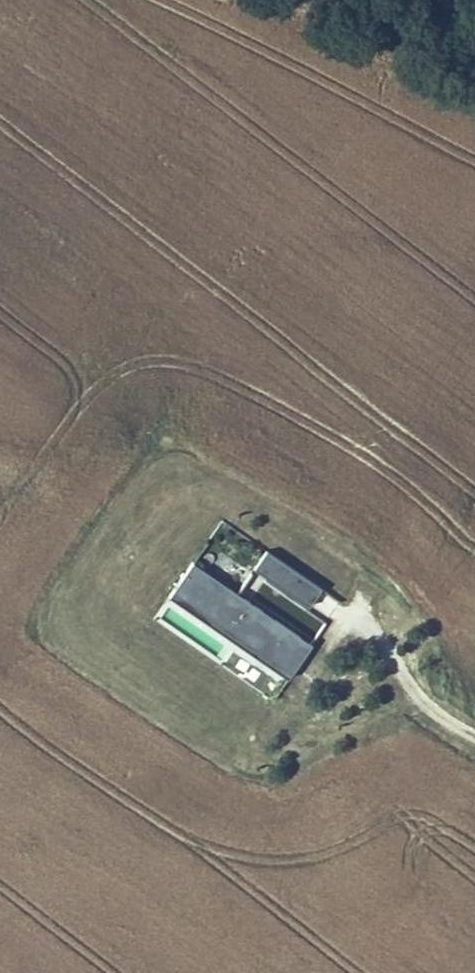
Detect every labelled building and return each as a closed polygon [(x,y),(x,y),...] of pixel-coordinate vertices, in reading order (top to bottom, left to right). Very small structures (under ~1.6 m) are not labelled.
[(250,566),(307,605),(321,585),(264,545),(250,566)] [(288,676),(313,640),(192,558),(167,594),(288,676)]
